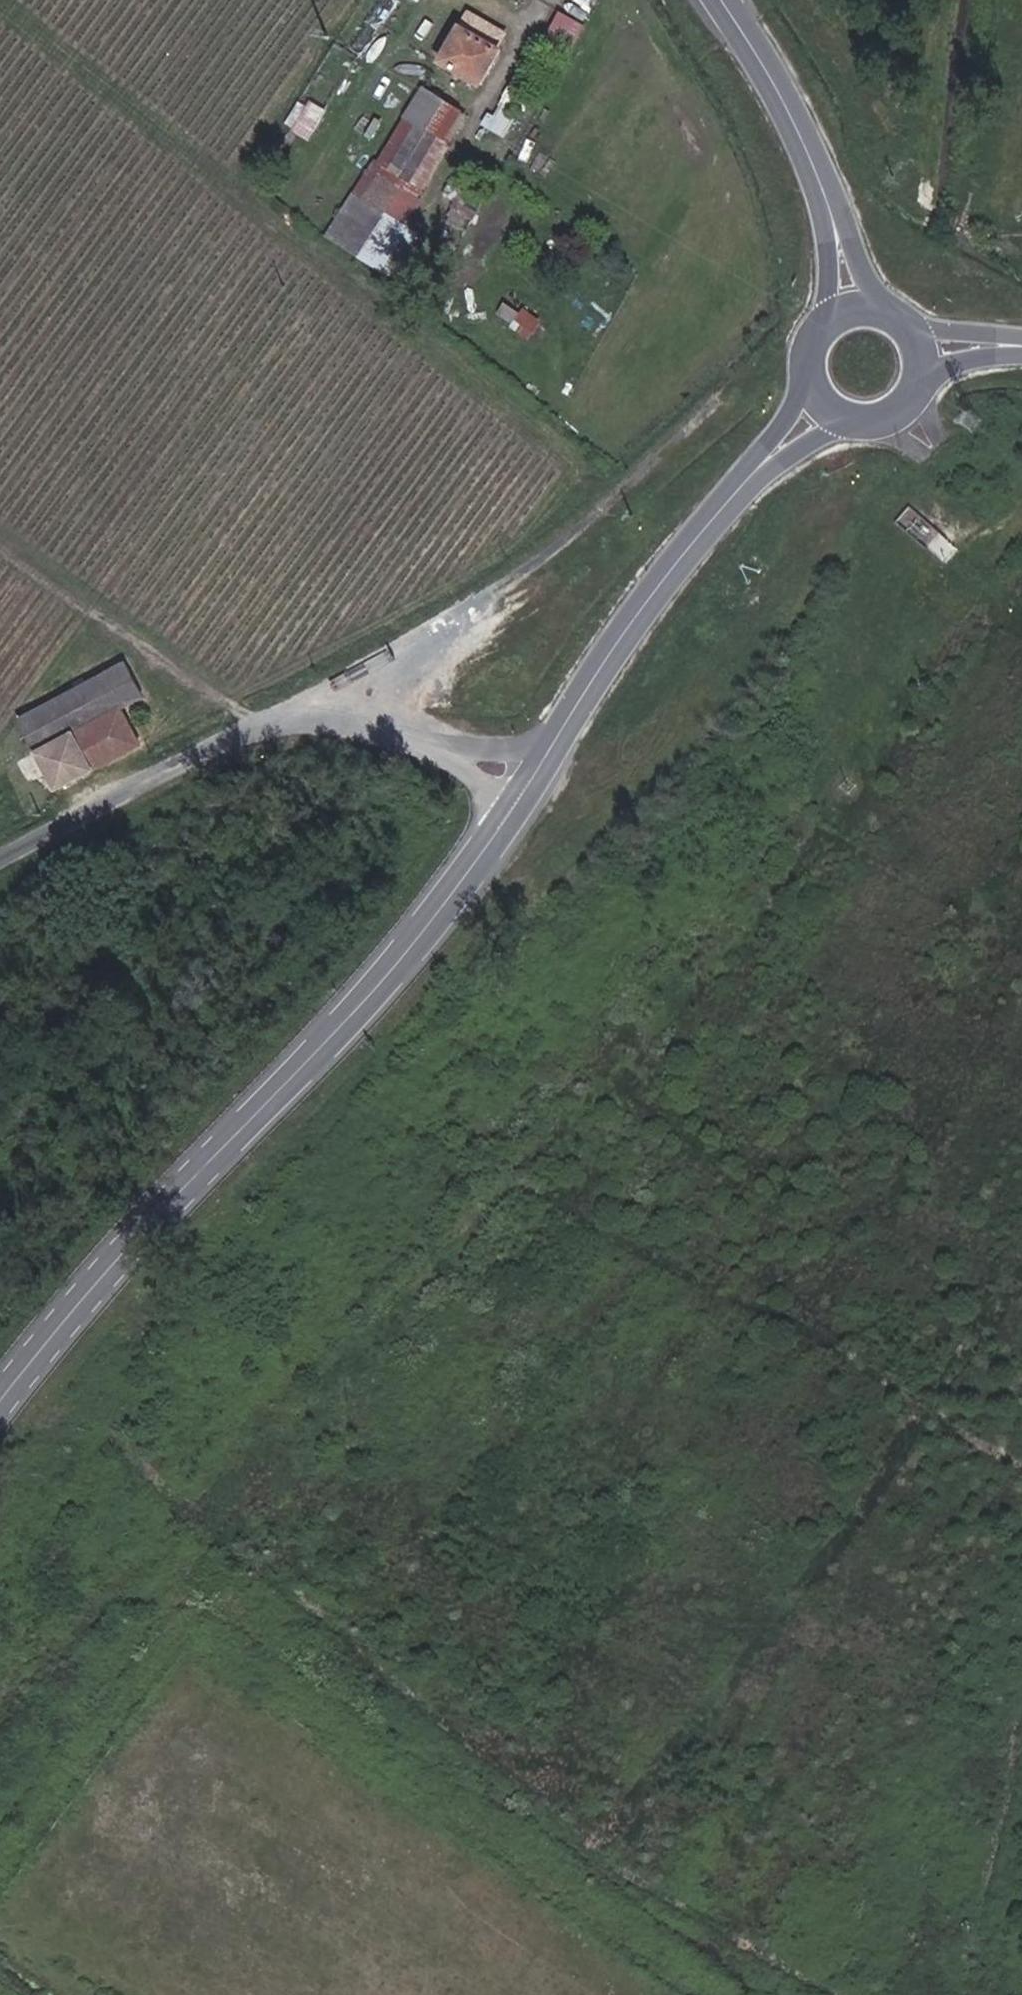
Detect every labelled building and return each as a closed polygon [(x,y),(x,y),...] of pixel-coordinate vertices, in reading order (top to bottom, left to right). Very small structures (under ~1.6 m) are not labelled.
[(564,9),(549,37),(574,51),(589,23),(564,9)] [(465,94),(485,58),(479,53),(490,33),(460,13),(426,71),(465,94)] [(416,80),(335,241),(392,270),(473,108),(416,80)] [(313,137),(328,110),(303,97),(288,125),(313,137)] [(516,323),(529,336),(543,322),(530,310),(516,323)] [(81,773),(121,754),(105,715),(136,702),(118,662),(1,716),(35,796),(81,773)]
